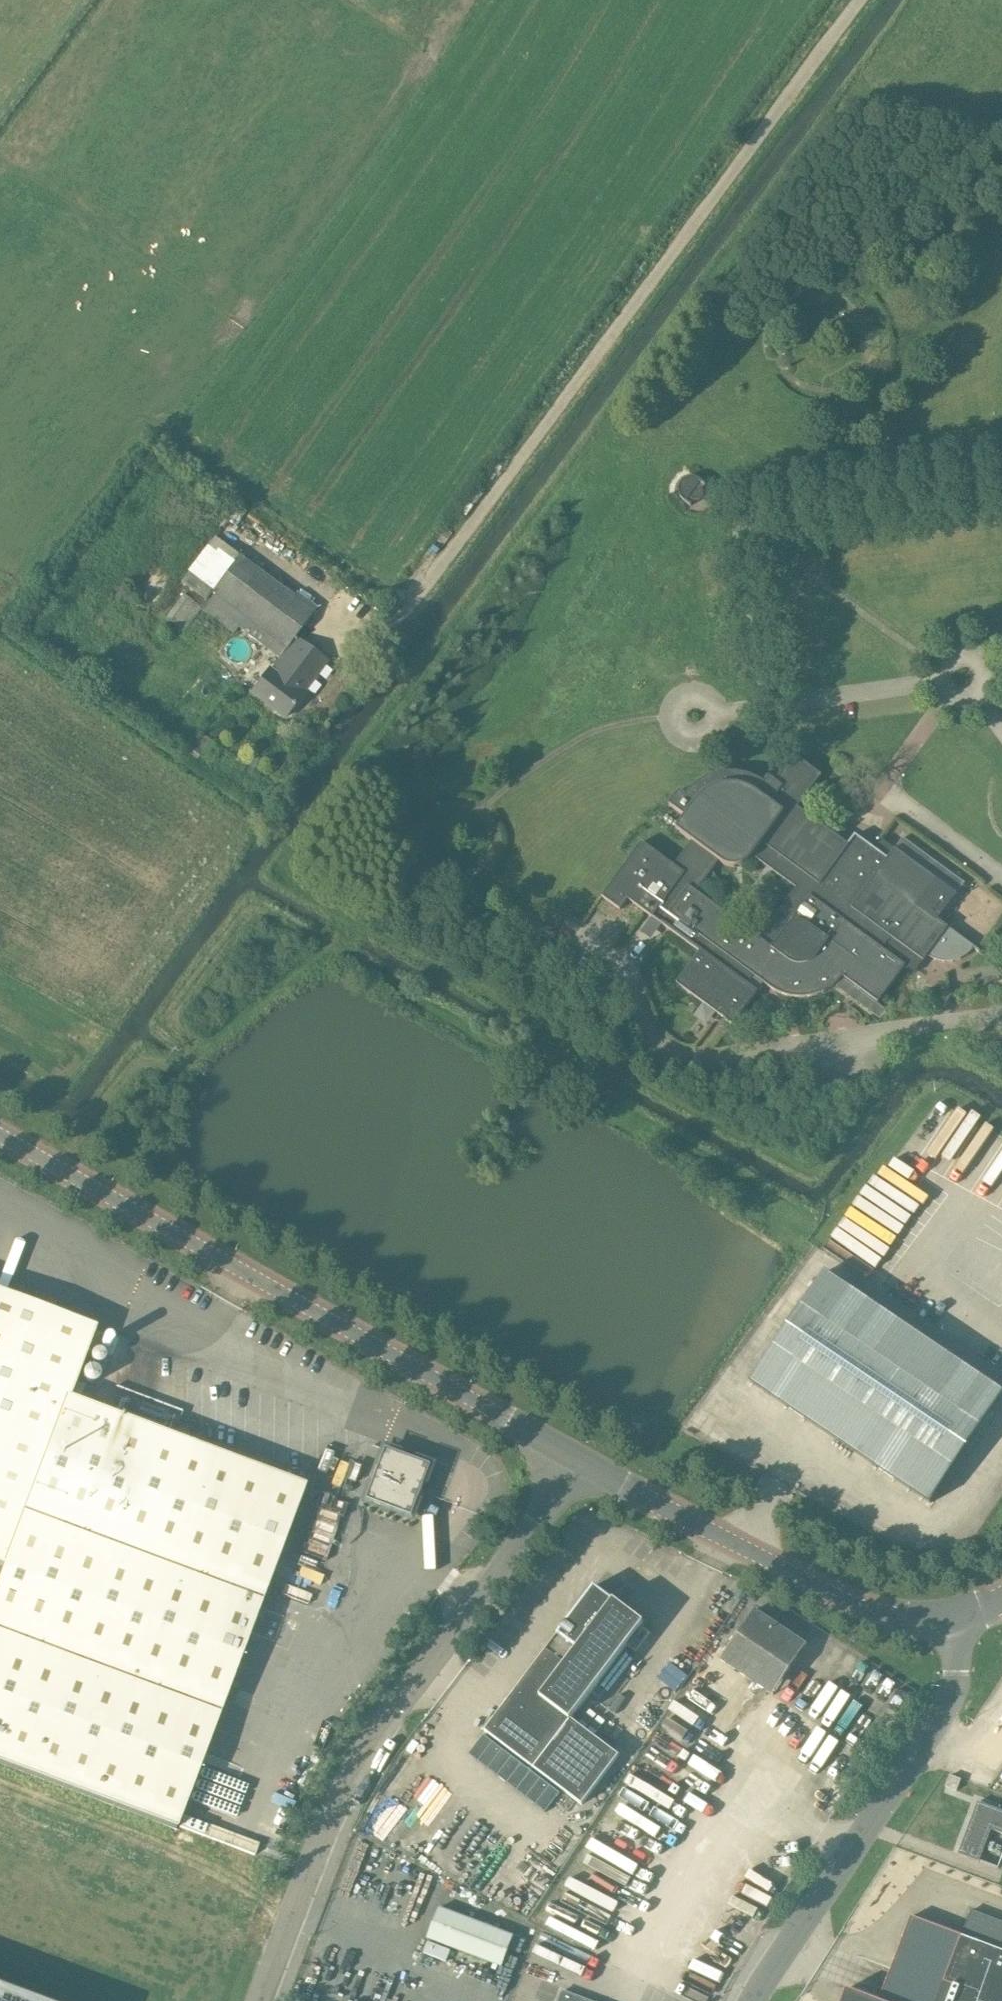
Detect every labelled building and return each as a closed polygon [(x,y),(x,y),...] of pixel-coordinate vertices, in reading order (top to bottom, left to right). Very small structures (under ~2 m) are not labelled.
[(152,448),(141,463),(153,470),(162,456),(152,448)] [(679,489),(679,491),(679,493),(680,495),(680,497),(682,499),(685,501),(688,503),(691,506),(692,505),(694,501),(696,501),(698,501),(700,500),(702,499),(703,497),(703,496),(704,495),(704,493),(704,492),(703,490),(703,489),(707,485),(704,483),(701,480),(699,479),(697,478),(696,477),(694,477),(692,477),(690,477),(689,477),(687,478),(686,478),(684,479),(683,480),(682,481),(681,482),(680,484),(679,486),(679,487),(679,489)] [(118,496),(107,510),(118,518),(128,503),(118,496)] [(253,692),(286,717),(328,662),(295,638),(315,612),(239,556),(239,555),(216,538),(183,582),(207,600),(201,607),(235,632),(239,626),(284,659),(274,673),(270,669),(253,692)] [(84,544),(74,559),(85,566),(95,551),(84,544)] [(183,594),(165,618),(184,632),(200,609),(201,608),(200,607),(183,594)] [(187,753),(197,760),(203,752),(193,745),(187,753)] [(576,909),(577,910),(582,902),(592,910),(587,917),(629,947),(631,948),(632,946),(641,953),(639,955),(734,1024),(758,990),(749,984),(755,976),(772,988),(776,991),(779,992),(781,993),(784,994),(787,995),(790,996),(793,996),(796,997),(800,997),(803,997),(807,996),(810,996),(814,996),(818,994),(821,993),(824,991),(831,988),(834,985),(838,982),(843,976),(879,1002),(906,965),(884,949),(892,937),(924,961),(928,955),(930,956),(932,958),(933,959),(936,961),(938,962),(940,963),(943,963),(945,964),(948,964),(950,964),(953,964),(956,963),(957,963),(960,962),(962,961),(964,960),(966,958),(969,956),(970,955),(971,953),(973,951),(974,949),(975,948),(980,952),(981,950),(938,919),(957,894),(895,849),(888,858),(856,835),(849,844),(837,836),(877,782),(837,752),(820,773),(795,755),(776,781),(770,776),(765,783),(758,779),(751,775),(748,774),(744,773),(736,772),(728,772),(724,773),(721,773),(717,774),(713,775),(710,776),(703,780),(700,782),(696,785),(690,791),(687,795),(680,790),(670,804),(686,816),(678,827),(677,829),(693,841),(675,865),(643,842),(604,895),(592,887),(576,909)] [(953,1161),(984,1115),(975,1109),(944,1154),(953,1161)] [(983,1123),(975,1138),(984,1142),(978,1155),(964,1148),(949,1176),(1001,1205),(1001,1133),(983,1123)] [(855,1192),(824,1251),(868,1274),(877,1257),(880,1258),(918,1186),(877,1165),(861,1195),(855,1192)] [(750,1382),(930,1503),(1001,1397),(1001,1392),(825,1272),(750,1382)] [(6,1564),(0,1579),(0,1760),(176,1826),(200,1763),(304,1486),(68,1398),(94,1328),(0,1292),(0,1562),(6,1564)] [(121,1358),(101,1410),(189,1443),(208,1391),(121,1358)] [(78,1382),(74,1393),(81,1396),(85,1385),(78,1382)] [(387,1448),(368,1499),(382,1505),(380,1511),(389,1514),(392,1508),(413,1516),(432,1465),(387,1448)] [(595,1586),(558,1634),(608,1671),(644,1623),(595,1586)] [(754,1610),(721,1660),(747,1677),(780,1627),(754,1610)] [(853,1632),(850,1639),(856,1642),(860,1636),(853,1632)] [(508,1701),(485,1731),(534,1768),(572,1719),(608,1671),(558,1634),(508,1701)] [(572,1719),(534,1768),(582,1805),(620,1756),(572,1719)] [(950,1775),(945,1787),(957,1791),(961,1779),(950,1775)] [(660,1835),(665,1825),(615,1802),(610,1812),(660,1835)] [(959,1854),(980,1862),(980,1861),(980,1860),(992,1830),(1001,1833),(1001,1811),(979,1802),(971,1822),(959,1854)] [(573,1873),(620,1899),(633,1875),(586,1849),(573,1873)] [(437,1908),(426,1938),(501,1966),(512,1936),(437,1908)] [(972,1910),(962,1936),(912,1916),(891,1968),(908,1974),(908,1975),(897,2000),(1001,2000),(1001,1922),(972,1910)] [(840,2000),(880,2000),(878,2000),(845,1987),(840,2000)] [(0,1988),(0,2000),(36,2000),(0,1988)] [(562,1990),(558,2000),(589,2000),(562,1990)]
